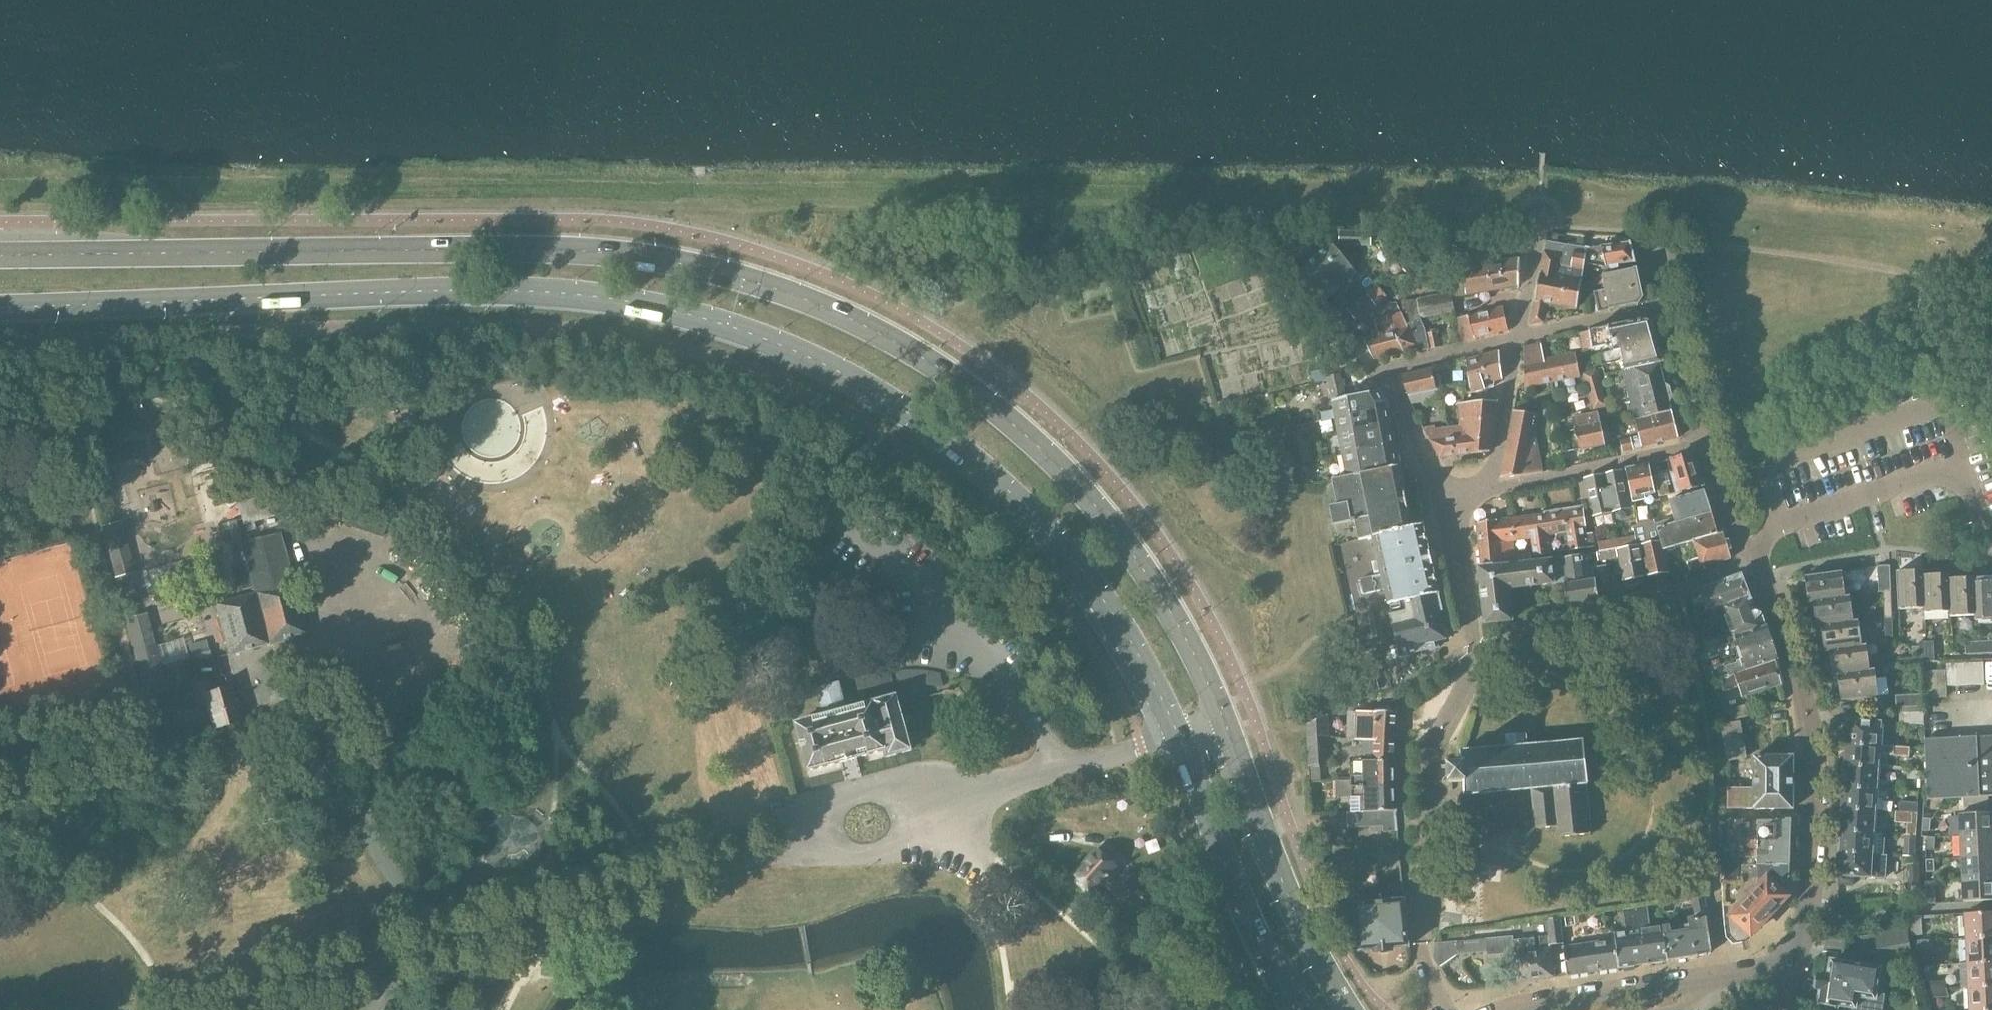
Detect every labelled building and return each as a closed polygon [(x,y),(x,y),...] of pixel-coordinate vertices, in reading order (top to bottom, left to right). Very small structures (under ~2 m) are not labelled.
[(1371,232),(1340,231),(1339,244),(1371,245),(1371,232)] [(1635,263),(1630,242),(1589,248),(1546,241),(1544,252),(1562,255),(1560,265),(1583,268),(1584,261),(1605,266),(1608,266),(1609,268),(1611,270),(1616,269),(1618,267),(1618,265),(1635,263)] [(1317,292),(1325,301),(1345,283),(1357,272),(1350,264),(1332,242),(1299,271),(1317,292)] [(1540,273),(1535,300),(1530,324),(1543,321),(1546,302),(1577,308),(1578,300),(1583,268),(1560,265),(1562,255),(1544,252),(1540,273)] [(1456,296),(1518,286),(1519,286),(1519,258),(1461,267),(1462,276),(1453,277),(1456,296)] [(1594,292),(1596,301),(1599,312),(1638,303),(1642,297),(1636,269),(1602,276),(1605,290),(1594,292)] [(1377,286),(1367,293),(1372,299),(1382,292),(1377,286)] [(1372,299),(1367,293),(1347,309),(1352,315),(1372,299)] [(1410,322),(1413,321),(1419,318),(1454,311),(1450,293),(1406,301),(1410,322)] [(1462,342),(1508,330),(1503,307),(1456,318),(1462,342)] [(1401,312),(1385,317),(1403,351),(1417,348),(1412,335),(1418,332),(1413,321),(1410,322),(1406,324),(1401,312)] [(1403,351),(1385,317),(1374,320),(1377,328),(1371,330),(1373,335),(1363,338),(1373,358),(1403,351)] [(1418,352),(1429,349),(1425,334),(1424,328),(1419,318),(1413,321),(1418,332),(1412,335),(1417,348),(1418,352)] [(1613,346),(1614,351),(1657,342),(1652,325),(1652,324),(1645,320),(1580,333),(1584,351),(1613,346)] [(1436,331),(1425,334),(1429,349),(1440,347),(1436,331)] [(1662,359),(1657,342),(1614,351),(1600,353),(1602,364),(1620,361),(1624,359),(1626,369),(1659,363),(1662,359)] [(1542,344),(1525,347),(1525,387),(1580,376),(1576,354),(1545,359),(1542,344)] [(1467,359),(1457,362),(1458,367),(1467,365),(1471,393),(1494,386),(1495,381),(1502,378),(1500,350),(1467,359)] [(1623,370),(1635,419),(1672,410),(1669,401),(1673,397),(1670,386),(1665,383),(1659,363),(1626,369),(1623,370)] [(1313,383),(1328,380),(1327,376),(1328,376),(1326,368),(1311,372),(1313,383)] [(1403,375),(1401,379),(1407,395),(1423,392),(1437,389),(1432,369),(1403,375)] [(1606,406),(1596,371),(1595,370),(1583,374),(1593,410),(1606,406)] [(1340,373),(1329,375),(1328,375),(1332,395),(1344,393),(1340,373)] [(1577,392),(1574,377),(1564,379),(1567,394),(1577,392)] [(1437,390),(1437,389),(1423,392),(1425,401),(1439,398),(1437,390)] [(1387,401),(1381,391),(1332,400),(1334,410),(1321,413),(1322,420),(1389,408),(1387,401)] [(1425,401),(1423,392),(1407,395),(1408,395),(1411,404),(1425,401)] [(1469,454),(1490,451),(1499,400),(1459,402),(1460,425),(1454,426),(1456,435),(1458,437),(1470,436),(1469,453),(1470,453),(1469,454)] [(1389,408),(1322,420),(1324,426),(1341,423),(1341,421),(1344,421),(1346,429),(1391,421),(1389,408)] [(1513,410),(1500,479),(1542,471),(1535,433),(1539,415),(1513,410)] [(1620,440),(1623,451),(1633,448),(1642,446),(1678,437),(1672,410),(1635,419),(1639,436),(1630,438),(1620,440)] [(1301,416),(1303,424),(1318,421),(1317,413),(1301,416)] [(1601,424),(1598,413),(1573,419),(1575,429),(1579,451),(1606,445),(1601,423),(1601,424)] [(113,438),(126,433),(121,420),(109,425),(113,438)] [(1391,421),(1346,429),(1339,430),(1339,432),(1325,434),(1326,442),(1341,439),(1343,453),(1395,443),(1391,421)] [(1423,427),(1425,430),(1441,457),(1469,453),(1470,436),(1458,437),(1456,435),(1454,426),(1436,429),(1434,425),(1423,427)] [(1395,443),(1343,453),(1347,475),(1400,466),(1395,443)] [(1703,485),(1692,454),(1672,458),(1675,474),(1672,474),(1678,493),(1703,485)] [(96,458),(100,472),(106,470),(102,456),(96,458)] [(1627,468),(1627,470),(1634,500),(1644,498),(1643,494),(1654,491),(1648,464),(1627,468)] [(1400,466),(1347,475),(1348,476),(1333,479),(1341,523),(1353,521),(1353,523),(1355,522),(1359,538),(1371,536),(1411,526),(1408,507),(1409,506),(1406,494),(1405,494),(1400,466)] [(1630,507),(1628,499),(1622,471),(1605,474),(1607,486),(1605,487),(1610,509),(1611,511),(1611,509),(1613,509),(1613,511),(1630,507)] [(1660,471),(1654,472),(1659,496),(1665,495),(1660,471)] [(1585,478),(1591,504),(1593,515),(1611,511),(1610,509),(1605,487),(1603,474),(1585,478)] [(1657,528),(1713,513),(1705,490),(1669,500),(1674,517),(1655,523),(1654,522),(1638,525),(1633,526),(1635,536),(1636,536),(1638,545),(1641,545),(1660,541),(1657,528)] [(274,515),(269,495),(237,504),(243,524),(274,515)] [(156,502),(148,504),(149,512),(157,510),(156,502)] [(1586,534),(1582,505),(1545,512),(1545,513),(1548,534),(1551,553),(1569,551),(1595,546),(1593,533),(1586,534)] [(1532,556),(1551,553),(1548,534),(1545,513),(1512,518),(1515,540),(1530,537),(1532,556)] [(1663,549),(1664,549),(1695,540),(1718,533),(1713,513),(1657,528),(1660,541),(1663,549)] [(223,541),(242,536),(237,518),(218,523),(223,541)] [(1478,523),(1481,566),(1518,562),(1517,554),(1514,554),(1512,540),(1515,540),(1512,518),(1478,523)] [(121,521),(102,526),(115,576),(134,571),(121,521)] [(385,524),(375,521),(371,533),(381,536),(385,524)] [(1411,526),(1371,536),(1380,574),(1361,578),(1364,594),(1384,589),(1388,604),(1404,601),(1407,611),(1390,614),(1397,643),(1426,637),(1421,615),(1442,610),(1438,593),(1432,564),(1436,564),(1435,563),(1437,563),(1434,552),(1433,552),(1433,551),(1428,552),(1423,524),(1411,526)] [(1718,533),(1695,540),(1699,557),(1687,560),(1690,570),(1708,568),(1707,564),(1731,558),(1723,532),(1718,533)] [(254,592),(292,581),(278,533),(240,543),(247,566),(249,574),(254,592)] [(1636,536),(1635,536),(1619,539),(1621,548),(1638,545),(1636,536)] [(1598,542),(1600,551),(1618,549),(1621,548),(1619,539),(1598,542)] [(1646,576),(1647,576),(1669,572),(1664,549),(1663,549),(1660,541),(1641,545),(1646,576)] [(1645,576),(1646,576),(1641,545),(1638,545),(1621,548),(1618,549),(1600,551),(1596,552),(1597,558),(1619,555),(1624,580),(1645,576)] [(1517,554),(1518,562),(1531,560),(1530,552),(1517,554)] [(1592,552),(1561,557),(1565,582),(1568,605),(1600,600),(1598,590),(1610,589),(1608,577),(1596,578),(1594,567),(1592,552)] [(1518,562),(1481,566),(1478,567),(1485,623),(1513,620),(1509,588),(1555,582),(1565,582),(1561,557),(1552,559),(1552,558),(1531,560),(1518,562)] [(1596,578),(1608,577),(1606,565),(1594,567),(1596,578)] [(1879,592),(1883,592),(1891,591),(1890,565),(1877,566),(1879,592)] [(1896,571),(1898,609),(1923,607),(1924,612),(1922,570),(1896,571)] [(1924,570),(1922,570),(1924,612),(1949,610),(1949,616),(1950,616),(1948,573),(1924,574),(1924,570)] [(1813,600),(1851,596),(1851,595),(1845,596),(1842,571),(1805,576),(1808,601),(1813,600)] [(1948,573),(1950,616),(1975,614),(1975,620),(1976,619),(1974,577),(1950,578),(1949,573),(1948,573)] [(1693,592),(1693,595),(1695,603),(1703,601),(1706,610),(1727,603),(1728,607),(1728,608),(1750,600),(1741,574),(1699,589),(1693,592)] [(1974,577),(1976,619),(1991,619),(1991,580),(1976,581),(1975,577),(1974,577)] [(306,633),(301,615),(292,581),(254,592),(254,594),(268,644),(306,633)] [(1883,592),(1884,618),(1893,618),(1891,591),(1883,592)] [(135,594),(126,597),(128,605),(137,603),(135,594)] [(254,594),(222,603),(214,605),(228,655),(268,644),(254,594)] [(1854,620),(1851,596),(1813,600),(1817,628),(1822,627),(1822,625),(1854,621),(1854,620)] [(1729,639),(1765,628),(1761,614),(1755,614),(1750,600),(1728,608),(1728,607),(1725,608),(1729,627),(1722,630),(1719,635),(1719,634),(1704,640),(1706,651),(1731,643),(1729,639)] [(1412,653),(1436,648),(1435,641),(1445,639),(1441,621),(1443,620),(1441,610),(1442,610),(1421,615),(1426,637),(1397,643),(1400,655),(1412,653)] [(165,691),(148,629),(145,615),(127,620),(148,696),(165,691)] [(1894,636),(1893,618),(1884,618),(1885,636),(1894,636)] [(1862,646),(1862,645),(1858,619),(1854,620),(1854,621),(1822,625),(1822,627),(1825,652),(1830,652),(1830,650),(1862,646)] [(1731,643),(1706,651),(1709,659),(1722,654),(1723,658),(1734,654),(1733,651),(1741,648),(1743,653),(1770,644),(1765,628),(1729,639),(1731,643)] [(1977,640),(1978,653),(1991,652),(1991,639),(1977,640)] [(1933,640),(1925,641),(1927,660),(1934,659),(1933,640)] [(1965,640),(1966,654),(1978,653),(1977,640),(1965,640)] [(1919,646),(1920,656),(1920,661),(1927,660),(1925,641),(1918,641),(1919,646)] [(204,644),(187,648),(192,663),(208,659),(204,644)] [(1770,644),(1743,653),(1744,658),(1737,660),(1737,662),(1726,666),(1729,675),(1776,661),(1770,644)] [(1870,670),(1870,669),(1867,645),(1867,644),(1862,645),(1862,646),(1830,650),(1830,652),(1833,676),(1838,676),(1838,675),(1870,670)] [(1920,664),(1920,661),(1920,656),(1900,658),(1901,665),(1920,664)] [(210,661),(212,671),(214,677),(223,675),(218,658),(210,661)] [(212,671),(210,661),(210,660),(190,665),(193,676),(212,671)] [(1983,661),(1947,663),(1948,685),(1984,683),(1983,661)] [(1783,684),(1777,662),(1721,679),(1724,690),(1739,686),(1742,697),(1783,684)] [(190,675),(188,667),(179,669),(181,677),(190,675)] [(1876,679),(1875,670),(1875,669),(1870,669),(1870,670),(1838,675),(1838,676),(1841,701),(1889,695),(1886,677),(1876,679)] [(895,696),(888,671),(839,685),(838,683),(816,688),(823,715),(796,722),(809,770),(884,749),(886,756),(911,750),(896,696),(895,696)] [(1705,676),(1706,683),(1715,680),(1714,673),(1705,676)] [(1378,677),(1363,680),(1366,693),(1381,689),(1378,677)] [(229,687),(227,687),(209,692),(206,680),(196,683),(203,706),(208,704),(215,728),(238,722),(229,687)] [(1922,694),(1896,695),(1896,707),(1922,706),(1922,694)] [(1719,712),(1721,724),(1748,716),(1745,704),(1719,712)] [(1356,739),(1361,739),(1361,757),(1396,756),(1398,712),(1392,711),(1388,709),(1385,712),(1375,711),(1375,712),(1358,711),(1356,739)] [(1923,711),(1899,711),(1899,723),(1923,723),(1923,711)] [(1327,713),(1307,721),(1307,734),(1318,733),(1328,733),(1327,713)] [(1847,742),(1881,745),(1882,723),(1848,721),(1848,729),(1845,730),(1844,740),(1847,742)] [(1728,760),(1729,760),(1746,757),(1739,722),(1722,725),(1728,760)] [(1318,733),(1307,734),(1309,763),(1319,763),(1318,733)] [(1507,747),(1460,751),(1462,762),(1449,763),(1449,756),(1446,757),(1447,763),(1441,764),(1442,768),(1447,767),(1448,778),(1442,779),(1443,783),(1449,782),(1449,790),(1453,789),(1452,782),(1463,781),(1464,794),(1532,788),(1536,828),(1557,826),(1558,836),(1591,833),(1586,783),(1588,783),(1584,740),(1561,742),(1561,740),(1553,741),(1553,742),(1528,745),(1527,733),(1506,735),(1507,747)] [(1926,771),(1927,799),(1963,797),(1988,796),(1991,796),(1991,736),(1926,739),(1926,738),(1924,738),(1926,771)] [(1908,747),(1881,745),(1847,742),(1847,751),(1844,753),(1843,762),(1846,764),(1846,765),(1880,767),(1880,754),(1908,756),(1908,747)] [(1351,776),(1351,781),(1351,786),(1395,786),(1395,779),(1396,756),(1361,757),(1361,761),(1364,761),(1364,776),(1351,776)] [(1792,808),(1793,757),(1753,756),(1753,788),(1727,788),(1727,808),(1792,808)] [(1844,785),(1844,786),(1878,789),(1880,767),(1846,765),(1845,773),(1842,775),(1842,784),(1844,785)] [(1918,771),(1904,770),(1904,779),(1917,780),(1918,771)] [(1336,797),(1351,797),(1364,797),(1364,811),(1369,811),(1384,810),(1396,810),(1395,792),(1395,786),(1351,786),(1351,781),(1336,781),(1336,797)] [(1843,809),(1877,811),(1878,789),(1844,786),(1844,795),(1841,796),(1840,806),(1843,807),(1843,809)] [(1988,796),(1963,797),(1964,813),(1959,814),(1960,836),(1991,834),(1991,812),(1989,812),(1988,796)] [(1898,809),(1915,810),(1915,798),(1899,797),(1898,809)] [(503,832),(509,814),(493,805),(480,814),(484,832),(503,832)] [(1841,829),(1841,830),(1875,833),(1877,811),(1843,809),(1842,816),(1839,818),(1838,827),(1841,829)] [(1385,824),(1384,810),(1369,811),(1369,813),(1348,814),(1349,826),(1370,825),(1370,824),(1385,824)] [(1916,811),(1895,810),(1894,821),(1916,822),(1916,811)] [(1922,817),(1922,830),(1930,830),(1930,818),(1922,817)] [(1758,820),(1727,819),(1727,843),(1731,843),(1731,856),(1738,857),(1757,857),(1758,820)] [(1757,857),(1738,857),(1737,866),(1788,865),(1789,820),(1761,820),(1758,820),(1757,857)] [(1840,851),(1839,852),(1874,855),(1875,833),(1841,830),(1841,838),(1838,839),(1837,850),(1840,851)] [(1961,858),(1991,856),(1991,834),(1960,836),(1961,858)] [(1915,836),(1906,836),(1904,856),(1914,857),(1915,836)] [(1926,848),(1934,849),(1935,837),(1927,836),(1926,848)] [(1075,875),(1091,890),(1093,892),(1102,882),(1123,902),(1129,895),(1110,877),(1118,868),(1097,850),(1075,875)] [(1839,874),(1838,884),(1852,885),(1853,875),(1872,877),(1874,855),(1839,852),(1839,860),(1836,861),(1835,871),(1838,873),(1838,874),(1839,874)] [(1961,858),(1962,879),(1991,878),(1991,856),(1961,858)] [(1925,859),(1926,871),(1934,871),(1934,859),(1925,859)] [(1907,863),(1907,875),(1919,875),(1919,863),(1907,863)] [(1788,865),(1737,866),(1737,867),(1738,867),(1739,880),(1726,881),(1726,880),(1722,881),(1722,905),(1726,937),(1732,944),(1742,942),(1786,896),(1783,893),(1786,890),(1786,882),(1784,880),(1787,876),(1787,865),(1788,865)] [(1738,867),(1737,867),(1725,868),(1726,880),(1726,881),(1739,880),(1738,867)] [(1963,901),(1991,900),(1991,878),(1962,879),(1963,901)] [(1928,903),(1936,903),(1935,890),(1927,891),(1928,903)] [(1708,911),(1704,895),(1691,898),(1694,914),(1708,911)] [(1408,946),(1404,900),(1356,904),(1360,951),(1380,949),(1380,950),(1387,950),(1387,948),(1408,946)] [(1635,907),(1643,964),(1668,960),(1662,925),(1650,927),(1647,905),(1635,907)] [(1614,933),(1615,939),(1619,967),(1643,964),(1635,907),(1623,909),(1626,931),(1614,933)] [(1966,938),(1991,937),(1991,912),(1965,913),(1966,938)] [(1582,914),(1575,915),(1576,923),(1583,922),(1582,914)] [(1921,915),(1910,916),(1911,935),(1922,935),(1921,915)] [(1564,943),(1559,916),(1545,918),(1548,936),(1550,945),(1564,943)] [(1670,924),(1662,925),(1668,960),(1707,954),(1708,954),(1709,954),(1710,953),(1711,952),(1711,951),(1711,950),(1706,917),(1689,919),(1689,923),(1684,924),(1685,929),(1671,931),(1670,924)] [(1912,959),(1907,928),(1876,933),(1881,964),(1912,959)] [(1555,977),(1550,945),(1548,936),(1540,937),(1542,950),(1536,951),(1534,938),(1512,941),(1511,936),(1477,939),(1477,943),(1486,942),(1488,954),(1514,952),(1515,963),(1508,964),(1510,978),(1518,977),(1518,982),(1555,977)] [(1967,962),(1967,963),(1991,962),(1991,937),(1966,938),(1967,962)] [(1619,967),(1615,939),(1563,947),(1567,975),(1619,967)] [(1915,941),(1918,950),(1933,950),(1932,940),(1915,941)] [(1434,957),(1440,968),(1456,955),(1456,941),(1436,943),(1434,957)] [(1855,1007),(1854,1009),(1880,1009),(1882,993),(1876,993),(1879,967),(1830,960),(1828,977),(1819,976),(1817,988),(1820,988),(1818,1004),(1837,1007),(1837,1005),(1855,1007)] [(1967,963),(1967,962),(1959,963),(1961,987),(1969,987),(1991,986),(1991,962),(1967,963)] [(1930,989),(1946,988),(1944,980),(1927,981),(1930,989)] [(1969,987),(1970,1009),(1991,1009),(1991,986),(1969,987)] [(1946,988),(1930,989),(1932,997),(1949,996),(1946,988)]
